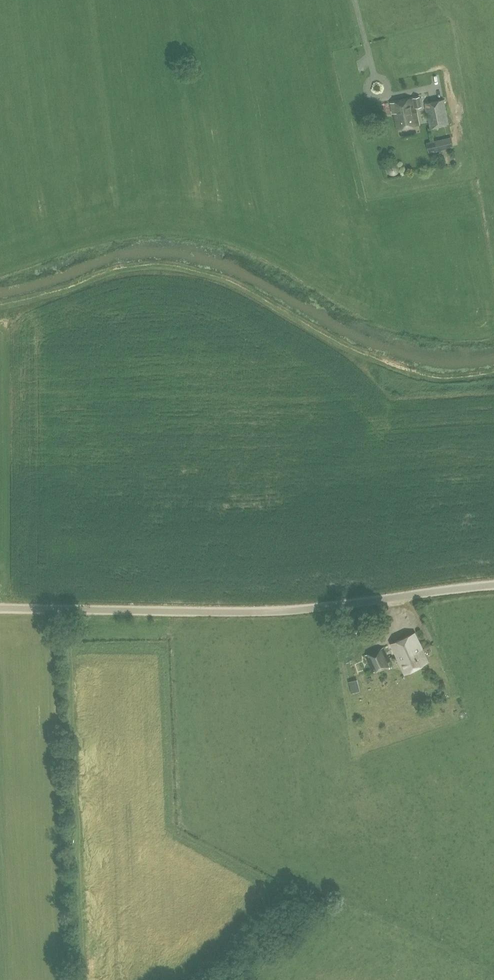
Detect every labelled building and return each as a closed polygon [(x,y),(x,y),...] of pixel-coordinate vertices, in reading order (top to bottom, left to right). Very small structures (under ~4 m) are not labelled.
[(415,108),(422,107),(419,96),(392,102),(398,129),(419,125),(415,108)] [(444,99),(425,102),(431,128),(449,124),(444,99)] [(432,141),(433,142),(435,151),(454,146),(452,137),(432,141)] [(363,626),(367,636),(382,629),(378,619),(363,626)] [(391,643),(405,673),(429,662),(415,632),(391,643)] [(365,654),(373,672),(392,664),(384,646),(365,654)]
